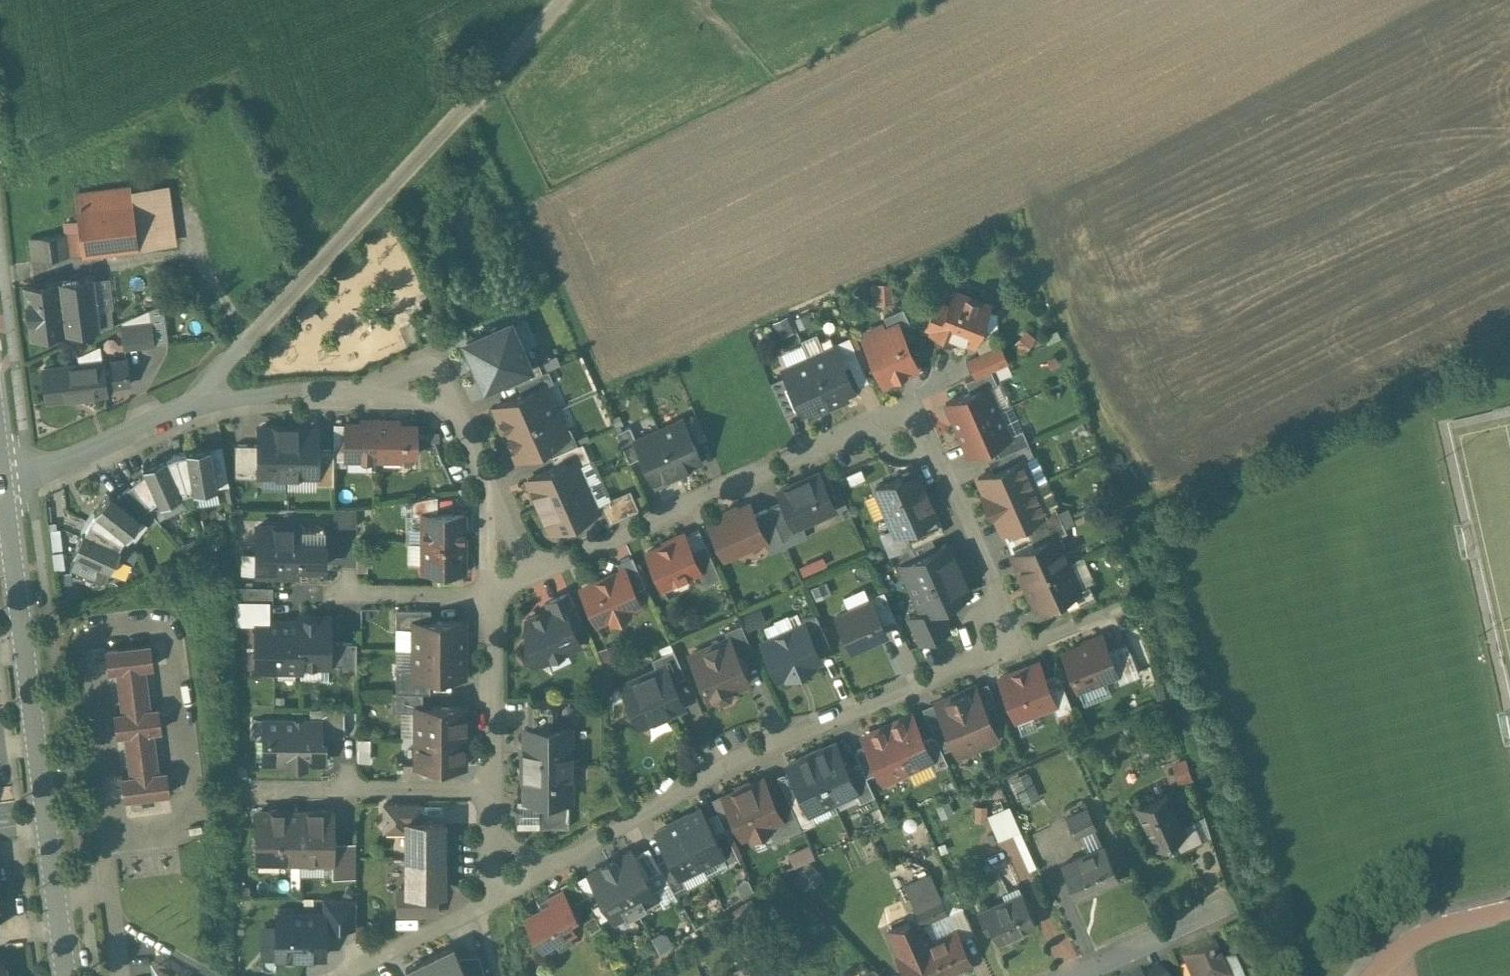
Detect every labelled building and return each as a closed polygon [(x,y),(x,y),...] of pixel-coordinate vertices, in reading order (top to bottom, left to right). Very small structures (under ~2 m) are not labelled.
[(159,177),(77,190),(80,206),(130,198),(138,246),(169,241),(159,177)] [(130,198),(80,206),(81,217),(87,254),(138,246),(130,198)] [(81,217),(36,224),(38,237),(31,238),(35,262),(87,254),(81,217)] [(99,278),(66,282),(72,328),(105,323),(103,307),(99,278)] [(66,282),(32,287),(38,332),(72,328),(66,282)] [(870,282),(870,299),(891,299),(891,282),(870,282)] [(988,303),(953,290),(947,305),(935,300),(926,324),(932,326),(930,330),(952,339),(954,335),(973,342),(974,340),(982,318),(988,303)] [(118,305),(103,307),(105,323),(106,325),(120,323),(118,305)] [(902,307),(883,315),(891,334),(900,331),(904,340),(915,335),(903,307),(902,307)] [(995,346),(982,318),(974,340),(975,341),(980,353),(995,346)] [(150,321),(121,325),(124,348),(153,344),(150,321)] [(509,321),(466,341),(485,383),(528,364),(509,321)] [(107,330),(90,338),(95,348),(112,340),(107,330)] [(891,334),(867,345),(866,345),(867,346),(882,380),(883,382),(916,367),(915,366),(904,340),(900,331),(891,334)] [(980,353),(967,358),(975,376),(990,369),(1007,361),(1000,344),(995,346),(980,353)] [(835,347),(824,352),(823,350),(808,357),(830,405),(843,399),(840,393),(853,387),(844,367),(839,356),(835,347)] [(855,349),(839,356),(844,367),(860,360),(855,349)] [(808,357),(793,363),(794,366),(783,370),(785,374),(790,385),(801,410),(814,405),(817,411),(830,405),(808,357)] [(101,362),(44,369),(47,399),(105,392),(104,387),(128,383),(125,360),(101,363),(101,362)] [(548,368),(519,381),(523,392),(542,384),(542,385),(553,380),(548,368)] [(975,376),(965,380),(970,391),(987,383),(987,384),(996,380),(990,369),(975,376)] [(785,374),(769,381),(774,392),(790,385),(785,374)] [(970,391),(945,402),(956,428),(998,409),(987,384),(987,383),(970,391)] [(523,392),(494,405),(503,424),(502,425),(505,431),(553,410),(542,385),(542,384),(523,392)] [(998,409),(956,428),(967,453),(993,442),(1009,434),(998,409)] [(553,410),(505,431),(508,438),(509,437),(517,456),(545,444),(564,435),(562,429),(553,410)] [(682,418),(658,429),(678,472),(684,470),(682,467),(700,459),(682,418)] [(376,423),(346,423),(345,459),(375,459),(375,471),(375,459),(376,423)] [(415,423),(376,423),(375,459),(393,459),(393,458),(401,458),(401,455),(415,455),(415,423)] [(635,439),(629,425),(616,431),(629,460),(641,455),(635,439)] [(274,427),(259,427),(259,444),(258,474),(260,474),(287,474),(288,426),(274,426),(274,427)] [(301,426),(288,426),(287,474),(315,474),(316,474),(316,448),(317,427),(302,427),(301,426)] [(569,426),(562,429),(564,435),(545,444),(550,455),(577,443),(569,426)] [(1009,434),(993,442),(998,454),(1027,441),(1022,428),(1009,434)] [(635,439),(641,455),(653,480),(671,472),(672,475),(678,472),(658,429),(635,439)] [(577,443),(550,455),(555,466),(575,457),(578,463),(590,458),(582,441),(577,443)] [(998,454),(994,455),(999,466),(1021,457),(1022,459),(1033,454),(1027,441),(998,454)] [(259,444),(234,444),(234,477),(260,477),(260,474),(258,474),(259,444)] [(209,445),(186,449),(186,451),(175,453),(186,489),(192,488),(193,490),(216,486),(210,447),(209,445)] [(221,445),(210,447),(216,486),(228,484),(221,445)] [(333,448),(316,448),(316,474),(315,474),(315,484),(333,484),(333,448)] [(164,456),(142,465),(146,473),(158,500),(159,503),(181,493),(180,492),(186,489),(175,453),(165,457),(164,456)] [(555,466),(527,478),(539,504),(586,483),(578,463),(575,457),(555,466)] [(999,466),(977,476),(984,492),(983,493),(983,494),(985,493),(989,503),(1033,484),(1022,459),(1021,457),(999,466)] [(818,472),(778,490),(783,500),(794,525),(801,522),(834,507),(818,472)] [(146,473),(131,485),(148,508),(158,500),(146,473)] [(916,473),(903,479),(901,475),(875,487),(894,531),(903,527),(934,513),(934,512),(916,473)] [(586,483),(539,504),(550,529),(570,520),(570,521),(571,520),(576,518),(577,518),(577,517),(597,508),(586,483)] [(1033,484),(989,503),(994,513),(992,514),(993,515),(994,514),(1001,530),(1022,520),(1045,510),(1044,508),(1033,484)] [(148,508),(131,485),(115,497),(138,515),(148,508)] [(115,497),(109,491),(94,510),(95,511),(88,520),(121,540),(125,535),(126,536),(141,517),(138,515),(115,497)] [(631,492),(603,505),(610,521),(638,508),(631,492)] [(437,494),(411,499),(410,514),(422,514),(423,513),(437,513),(437,494)] [(794,525),(783,500),(768,507),(782,539),(804,529),(801,522),(794,525)] [(748,503),(708,520),(724,556),(763,539),(764,538),(753,514),(748,503)] [(1045,510),(1022,520),(1027,532),(1060,517),(1054,504),(1044,508),(1045,510)] [(782,539),(768,507),(753,514),(764,538),(763,539),(766,546),(782,539)] [(934,513),(903,527),(911,545),(943,530),(935,511),(934,512),(934,513)] [(463,513),(438,513),(437,513),(423,513),(422,514),(423,542),(463,542),(463,513)] [(1060,517),(1027,532),(1033,544),(1055,533),(1056,535),(1066,530),(1060,517)] [(121,540),(88,520),(84,530),(82,529),(72,551),(76,553),(98,563),(107,566),(110,568),(120,546),(118,545),(121,540)] [(324,526),(256,526),(256,573),(294,574),(294,565),(324,566),(324,526)] [(683,532),(672,537),(672,539),(647,550),(648,553),(646,557),(649,564),(653,565),(660,582),(680,573),(685,575),(697,569),(699,569),(690,550),(683,532)] [(1033,544),(1012,553),(1024,581),(1068,562),(1056,535),(1055,533),(1033,544)] [(463,542),(423,542),(423,569),(463,569),(463,542)] [(916,556),(900,563),(921,611),(922,612),(938,605),(969,591),(947,542),(916,556)] [(705,543),(690,550),(699,569),(697,569),(704,584),(720,577),(705,543)] [(911,545),(895,552),(900,563),(916,556),(911,545)] [(98,563),(76,553),(70,567),(92,577),(98,563)] [(631,555),(616,561),(620,571),(624,569),(633,590),(645,584),(631,555)] [(1068,562),(1024,581),(1036,608),(1063,596),(1080,588),(1080,587),(1068,562)] [(107,566),(98,563),(92,577),(100,580),(107,566)] [(620,571),(581,588),(596,621),(609,615),(611,620),(628,613),(625,608),(639,602),(633,590),(624,569),(620,571)] [(1080,588),(1063,596),(1068,606),(1094,595),(1088,583),(1080,587),(1080,588)] [(272,586),(236,586),(236,602),(272,602),(272,586)] [(883,589),(868,596),(869,599),(871,599),(881,622),(895,616),(883,589)] [(569,591),(546,601),(549,608),(526,618),(525,628),(530,638),(527,639),(525,654),(537,662),(579,643),(571,625),(582,620),(569,591)] [(869,599),(836,614),(850,647),(885,631),(881,622),(871,599),(869,599)] [(938,605),(922,612),(921,611),(908,617),(919,642),(948,629),(938,605)] [(430,608),(396,608),(395,627),(413,627),(413,621),(430,621),(430,608)] [(815,612),(800,618),(802,623),(803,622),(816,651),(829,645),(815,612)] [(314,617),(313,616),(299,616),(299,621),(300,621),(300,664),(301,664),(329,664),(329,642),(329,618),(314,617)] [(299,621),(256,621),(256,669),(301,669),(301,664),(300,664),(300,621),(299,621)] [(430,621),(413,621),(413,627),(413,648),(463,648),(463,621),(430,621)] [(753,650),(740,622),(724,630),(727,637),(728,636),(735,651),(741,654),(742,655),(753,650)] [(802,623),(762,641),(778,677),(785,673),(786,675),(812,663),(812,661),(819,658),(816,651),(803,622),(802,623)] [(727,637),(689,654),(708,697),(713,695),(719,698),(728,693),(731,687),(748,680),(743,669),(745,663),(742,655),(741,654),(735,651),(728,636),(727,637)] [(1102,636),(1063,652),(1077,687),(1089,682),(1090,683),(1104,677),(1104,676),(1116,671),(1107,649),(1102,636)] [(150,642),(105,648),(108,671),(116,670),(146,666),(153,665),(150,642)] [(356,642),(329,642),(329,664),(338,664),(338,672),(356,672),(356,642)] [(1126,642),(1107,649),(1116,671),(1118,677),(1137,670),(1126,642)] [(463,648),(413,648),(413,669),(413,675),(430,675),(463,675),(463,648)] [(673,648),(655,656),(660,667),(665,664),(670,675),(683,670),(673,648)] [(660,667),(621,684),(636,717),(646,721),(678,706),(675,700),(678,694),(670,675),(665,664),(660,667)] [(116,670),(121,710),(151,707),(146,666),(116,670)] [(1019,674),(1017,669),(999,676),(1014,714),(1029,707),(1031,711),(1052,703),(1053,702),(1044,679),(1039,666),(1019,674)] [(413,669),(396,669),(396,692),(422,692),(430,692),(430,675),(413,675),(413,669)] [(1071,707),(1058,674),(1044,679),(1053,702),(1052,703),(1056,713),(1071,707)] [(987,682),(976,686),(984,705),(995,701),(987,682)] [(959,692),(950,695),(951,696),(935,703),(953,745),(956,752),(996,735),(993,728),(989,719),(984,705),(976,686),(975,686),(960,692),(959,692)] [(396,692),(392,692),(392,711),(416,711),(416,706),(422,706),(422,692),(396,692)] [(556,698),(527,698),(528,726),(556,726),(556,698)] [(934,701),(922,707),(931,726),(943,721),(935,703),(934,701)] [(121,710),(113,711),(116,734),(124,733),(154,730),(161,729),(158,706),(151,707),(121,710)] [(422,706),(416,706),(416,711),(416,736),(463,736),(463,707),(422,706)] [(344,707),(310,707),(310,719),(320,719),(320,735),(344,735),(344,707)] [(910,712),(886,724),(906,769),(930,758),(931,758),(923,739),(910,712)] [(1000,714),(989,719),(993,728),(1004,723),(1000,714)] [(310,719),(263,719),(263,739),(267,739),(267,761),(288,761),(288,764),(289,764),(289,763),(304,763),(304,764),(305,764),(306,761),(323,761),(324,745),(320,745),(320,735),(320,719),(310,719)] [(886,724),(862,735),(878,769),(881,776),(889,772),(895,774),(906,769),(886,724)] [(528,726),(524,726),(524,762),(570,762),(570,748),(568,746),(568,726),(556,726),(528,726)] [(154,730),(124,733),(129,774),(159,770),(154,730)] [(937,741),(934,734),(923,739),(931,758),(930,758),(934,767),(947,761),(941,750),(937,741)] [(463,736),(416,736),(416,763),(416,765),(437,765),(463,765),(463,736)] [(949,736),(937,741),(941,750),(953,745),(949,736)] [(834,742),(811,753),(832,800),(855,789),(856,789),(847,769),(834,742)] [(866,744),(853,750),(859,763),(865,775),(878,769),(866,744)] [(832,800),(811,753),(787,763),(799,790),(809,811),(810,810),(832,800)] [(570,762),(524,762),(524,798),(539,798),(568,798),(568,779),(570,777),(570,762)] [(437,765),(416,765),(416,763),(401,763),(401,777),(437,777),(437,765)] [(859,763),(847,769),(856,789),(855,789),(860,800),(874,794),(865,775),(859,763)] [(129,774),(121,775),(124,798),(169,792),(166,769),(159,770),(129,774)] [(1186,770),(1174,775),(1177,782),(1189,777),(1186,770)] [(1013,776),(1018,802),(1037,798),(1033,772),(1013,776)] [(762,777),(723,795),(741,835),(749,831),(752,836),(769,828),(767,823),(774,820),(781,816),(774,802),(762,777)] [(809,811),(799,790),(787,796),(801,827),(815,821),(810,810),(809,811)] [(1166,793),(1137,806),(1155,847),(1172,839),(1172,838),(1183,833),(1180,825),(1181,824),(1166,793)] [(801,827),(787,796),(774,802),(781,816),(774,820),(782,837),(801,827)] [(568,798),(539,798),(538,826),(568,826),(568,798)] [(1008,801),(985,811),(996,837),(988,841),(997,861),(1011,855),(1019,872),(1036,865),(1008,801)] [(420,803),(384,803),(383,821),(405,821),(405,819),(420,819),(420,803)] [(712,832),(700,808),(678,819),(701,863),(722,853),(723,852),(712,832)] [(1086,808),(1066,817),(1075,835),(1094,826),(1086,808)] [(300,811),(257,811),(257,834),(255,834),(255,859),(279,859),(279,860),(299,861),(300,811)] [(332,811),(300,811),(299,861),(332,861),(332,843),(332,811)] [(420,819),(405,819),(405,821),(406,857),(443,858),(444,819),(420,819)] [(701,863),(678,819),(656,830),(668,854),(679,875),(680,874),(701,863)] [(1181,824),(1180,825),(1183,833),(1189,845),(1201,839),(1192,819),(1181,824)] [(737,856),(724,826),(712,832),(723,852),(722,853),(726,861),(737,856)] [(354,843),(332,843),(332,861),(332,876),(353,876),(354,843)] [(1103,844),(1061,863),(1077,897),(1119,878),(1103,844)] [(633,851),(625,855),(623,852),(609,860),(637,910),(646,904),(645,902),(658,896),(654,889),(646,875),(642,868),(633,851)] [(668,854),(657,860),(661,867),(669,881),(673,889),(684,883),(680,874),(679,875),(668,854)] [(443,858),(406,857),(405,888),(405,889),(435,890),(444,890),(443,858)] [(609,860),(596,867),(598,870),(589,875),(603,900),(611,914),(614,920),(626,913),(627,915),(637,910),(609,860)] [(801,886),(821,877),(815,862),(795,871),(801,886)] [(661,867),(646,875),(654,889),(669,881),(661,867)] [(930,874),(904,885),(913,905),(939,894),(930,874)] [(577,886),(572,876),(560,883),(562,887),(571,903),(585,895),(580,885),(577,886)] [(545,891),(535,897),(539,905),(523,914),(541,946),(553,939),(559,949),(574,941),(568,931),(574,927),(568,915),(576,911),(571,903),(562,887),(548,895),(545,891)] [(953,887),(939,894),(947,912),(948,914),(962,907),(953,887)] [(435,890),(405,889),(405,888),(398,888),(398,914),(435,914),(435,890)] [(1009,898),(978,912),(986,929),(991,927),(998,941),(1035,924),(1021,892),(1019,888),(1007,893),(1009,898)] [(939,894),(913,905),(922,924),(947,912),(939,894)] [(355,897),(322,897),(322,913),(324,913),(324,924),(355,924),(355,897)] [(603,900),(592,906),(600,919),(611,914),(603,900)] [(593,912),(583,918),(590,930),(600,924),(593,912)] [(922,924),(925,929),(915,934),(908,920),(888,929),(899,953),(897,954),(907,975),(937,975),(969,962),(955,929),(954,929),(947,914),(948,914),(947,912),(922,924)] [(322,913),(276,913),(276,957),(303,957),(304,955),(323,955),(324,924),(324,913),(322,913)] [(454,942),(428,955),(439,975),(470,975),(454,942)] [(1184,961),(1191,975),(1226,975),(1213,948),(1184,961)] [(428,955),(403,967),(408,975),(439,975),(428,955)] [(154,964),(155,975),(175,975),(154,964)] [(873,966),(859,972),(860,975),(883,975),(873,966)]
